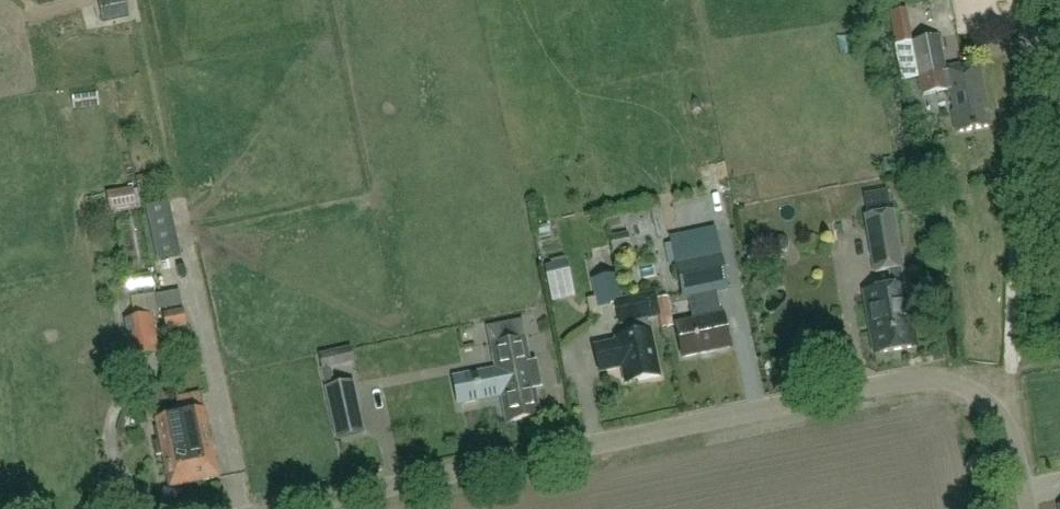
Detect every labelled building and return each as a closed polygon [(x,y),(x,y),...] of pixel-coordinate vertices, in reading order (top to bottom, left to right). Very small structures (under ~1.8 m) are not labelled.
[(99,2),(103,21),(129,16),(125,0),(106,0),(99,2)] [(902,82),(919,78),(923,96),(936,93),(936,94),(948,92),(949,96),(952,96),(955,112),(952,112),(957,133),(992,127),(980,65),(946,72),(939,38),(895,47),(902,82)] [(875,327),(879,348),(880,354),(916,348),(905,287),(904,287),(901,270),(903,269),(893,214),(866,219),(876,274),(888,272),(891,289),(864,294),(871,328),(875,327)] [(672,244),(679,279),(683,299),(691,298),(696,322),(676,326),(683,359),(731,349),(724,317),(721,317),(716,293),(728,291),(716,235),(672,244)] [(616,277),(595,282),(600,306),(621,301),(616,277)] [(648,319),(659,317),(654,295),(616,303),(620,325),(631,323),(633,336),(616,339),(617,343),(594,348),(600,373),(622,369),(626,385),(660,378),(648,319)] [(184,309),(164,313),(166,329),(187,325),(184,309)] [(158,351),(151,315),(126,320),(132,356),(158,351)] [(507,423),(541,416),(534,384),(539,383),(536,369),(532,370),(526,340),(516,342),(515,340),(509,341),(509,343),(492,347),(496,369),(474,374),(476,386),(474,386),(475,390),(477,389),(479,401),(502,397),(507,423)] [(351,346),(319,353),(326,387),(335,385),(331,369),(355,364),(351,346)] [(327,388),(333,414),(358,408),(352,382),(327,388)] [(187,452),(194,484),(218,479),(205,413),(179,418),(179,422),(187,452)] [(179,422),(179,418),(158,422),(162,443),(155,445),(157,458),(164,457),(170,489),(194,484),(187,452),(179,422)]
